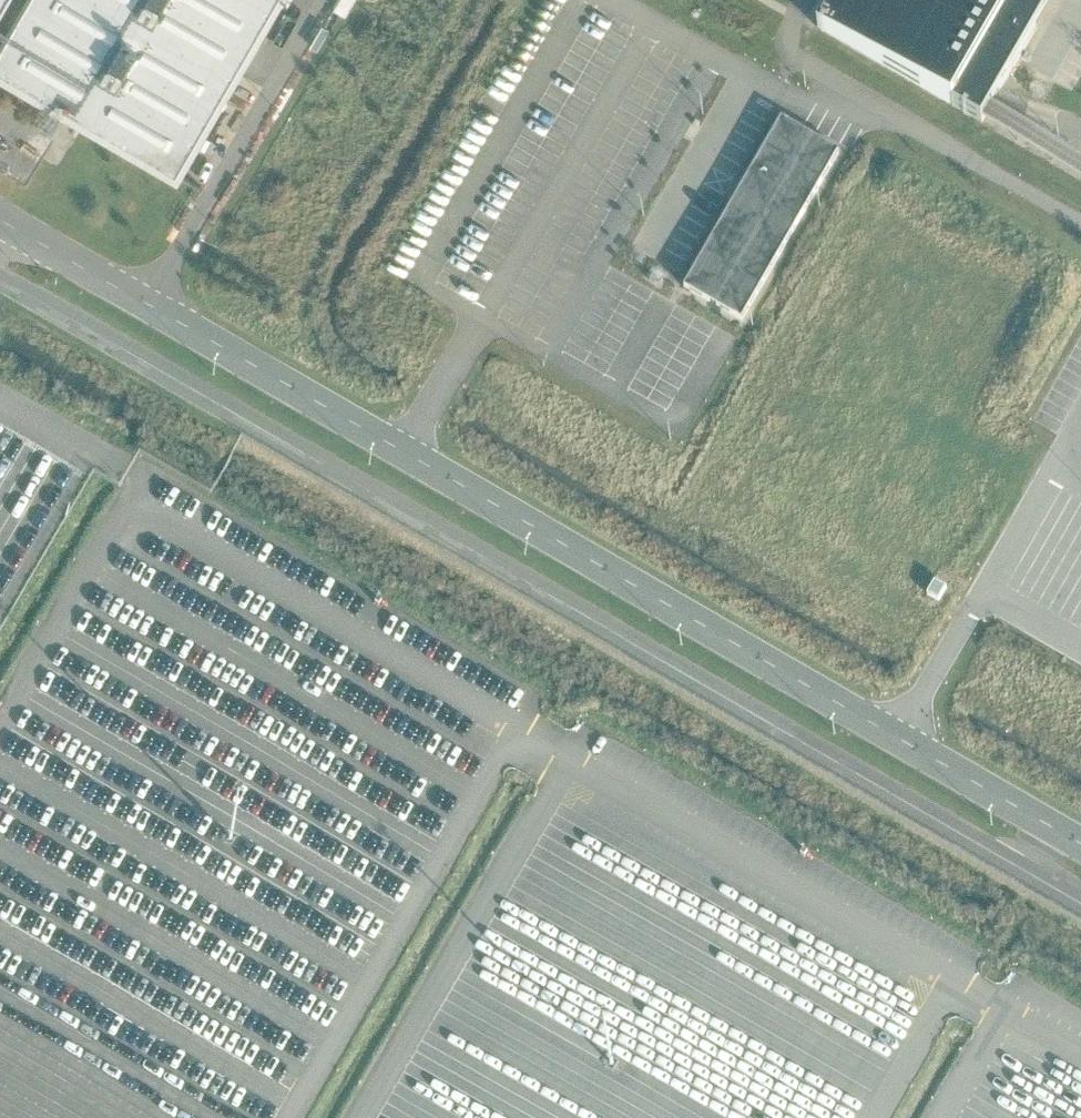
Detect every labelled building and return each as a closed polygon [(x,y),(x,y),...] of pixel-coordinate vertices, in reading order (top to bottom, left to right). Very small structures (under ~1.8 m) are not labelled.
[(181,182),(288,0),(0,0),(0,74),(181,182)] [(982,124),(1053,0),(836,0),(818,31),(982,124)] [(775,123),(685,277),(742,310),(832,156),(775,123)]
